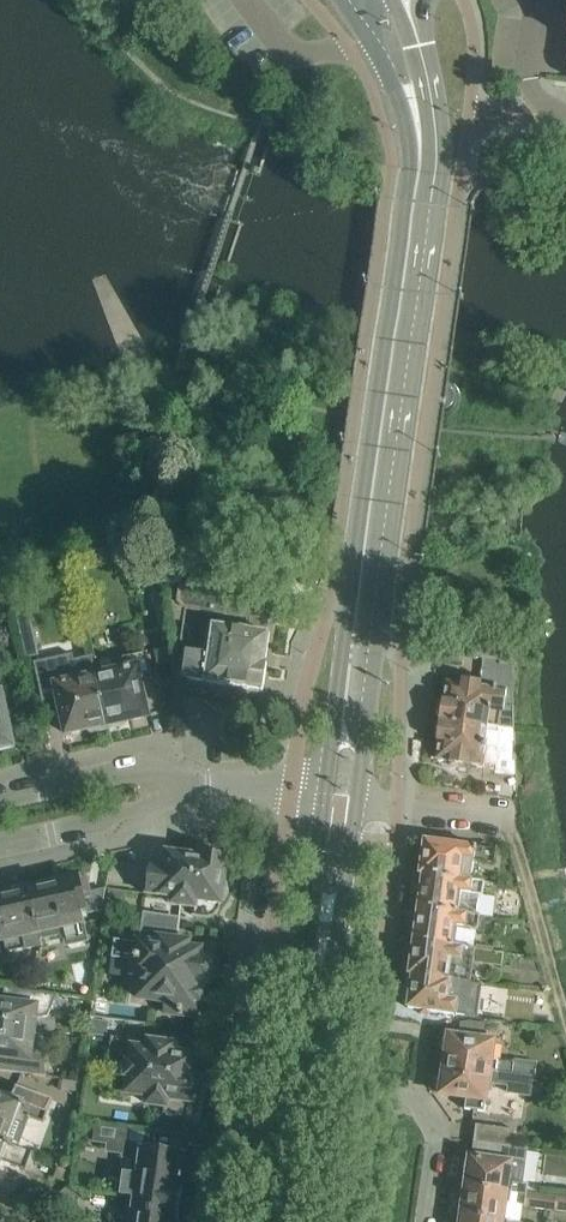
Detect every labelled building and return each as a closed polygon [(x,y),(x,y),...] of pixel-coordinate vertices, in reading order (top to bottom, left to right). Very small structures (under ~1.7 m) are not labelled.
[(189,680),(262,691),(266,665),(265,665),(269,635),(266,635),(268,621),(269,621),(280,617),(284,593),(275,586),(254,583),(244,587),(241,580),(224,578),(219,572),(209,570),(203,575),(187,572),(181,577),(178,602),(182,608),(186,609),(181,641),(211,646),(210,657),(193,655),(189,680)] [(28,612),(15,615),(24,655),(37,652),(28,612)] [(501,639),(499,652),(511,654),(511,644),(513,644),(513,640),(501,639)] [(155,651),(158,664),(176,660),(173,647),(155,651)] [(108,729),(124,725),(127,721),(148,716),(140,680),(153,678),(147,653),(123,658),(125,669),(97,676),(108,729)] [(66,734),(87,729),(91,732),(108,729),(97,676),(92,655),(91,655),(91,656),(74,660),(73,654),(34,663),(42,702),(59,698),(66,734)] [(440,705),(438,714),(440,718),(440,721),(499,729),(516,732),(515,714),(506,713),(507,710),(509,691),(481,687),(482,682),(462,680),(462,682),(450,681),(450,683),(448,683),(445,700),(443,700),(442,702),(440,705)] [(12,745),(0,691),(0,748),(12,745)] [(436,727),(435,736),(437,740),(437,742),(439,742),(437,759),(450,761),(450,764),(469,767),(470,764),(483,766),(483,767),(494,768),(496,750),(499,729),(440,721),(439,724),(436,727)] [(421,871),(420,874),(485,882),(471,880),(474,861),(495,864),(497,850),(425,840),(423,854),(418,857),(417,866),(421,871)] [(151,860),(147,895),(170,898),(170,904),(182,906),(194,908),(193,915),(206,917),(207,917),(208,917),(210,917),(211,917),(212,916),(213,916),(213,915),(214,915),(215,914),(216,913),(217,912),(218,911),(218,910),(219,909),(219,908),(219,907),(220,904),(221,904),(222,900),(224,901),(225,899),(226,898),(226,897),(227,896),(227,894),(228,893),(228,891),(228,890),(228,889),(227,887),(227,886),(227,884),(224,884),(228,857),(202,853),(201,858),(200,862),(181,860),(177,854),(171,853),(166,857),(166,862),(151,860)] [(483,896),(485,882),(420,874),(423,875),(421,889),(416,892),(415,901),(419,905),(419,907),(480,916),(480,915),(477,915),(480,896),(483,896)] [(52,880),(28,885),(39,934),(42,945),(43,945),(42,940),(64,935),(66,943),(86,938),(82,924),(79,911),(82,911),(86,910),(84,898),(90,896),(89,894),(86,877),(53,884),(52,880)] [(2,942),(4,941),(6,950),(10,952),(42,945),(39,934),(28,885),(0,891),(0,933),(2,942)] [(486,917),(480,916),(419,907),(417,922),(412,925),(410,934),(415,939),(414,941),(504,953),(454,946),(457,927),(484,931),(486,917)] [(115,939),(112,959),(133,961),(131,979),(138,981),(135,998),(153,1000),(165,1002),(163,1013),(190,1017),(202,1018),(207,984),(213,983),(216,979),(217,967),(216,962),(212,960),(199,958),(200,951),(188,949),(189,943),(177,941),(179,928),(180,921),(144,916),(143,923),(140,943),(115,939)] [(410,974),(464,981),(471,982),(473,962),(502,966),(504,953),(414,941),(412,956),(407,959),(406,968),(410,972),(410,974)] [(461,1000),(464,981),(410,974),(410,975),(413,975),(412,977),(407,980),(406,989),(410,994),(408,1008),(457,1015),(467,1014),(469,1001),(461,1000)] [(0,1002),(0,1029),(32,1033),(34,1018),(48,1016),(56,996),(57,996),(57,995),(5,988),(3,1002),(0,1002)] [(91,1000),(75,998),(74,1005),(79,1011),(89,1012),(91,1000)] [(89,1019),(87,1034),(106,1037),(108,1022),(89,1019)] [(32,1033),(0,1029),(0,1071),(46,1076),(46,1075),(43,1052),(31,1047),(32,1033)] [(443,1040),(442,1050),(446,1054),(445,1065),(512,1074),(513,1063),(501,1061),(493,1060),(496,1042),(483,1040),(461,1037),(449,1036),(448,1038),(443,1040)] [(119,1063),(117,1075),(115,1092),(149,1097),(148,1104),(165,1107),(164,1115),(188,1118),(190,1102),(194,1103),(200,1095),(201,1084),(197,1076),(194,1075),(196,1057),(174,1054),(175,1046),(150,1042),(150,1043),(111,1038),(108,1062),(119,1063)] [(438,1078),(436,1089),(441,1092),(441,1094),(467,1098),(465,1109),(484,1112),(488,1083),(509,1086),(508,1093),(530,1096),(533,1077),(522,1075),(512,1074),(445,1065),(443,1076),(438,1078)] [(7,1143),(17,1147),(25,1125),(29,1116),(43,1122),(52,1100),(16,1086),(11,1099),(0,1095),(0,1141),(7,1143)] [(477,1125),(475,1141),(513,1147),(515,1130),(477,1125)] [(0,1161),(25,1170),(32,1153),(17,1147),(7,1143),(0,1141),(0,1161)] [(465,1162),(464,1169),(468,1173),(466,1186),(527,1195),(527,1192),(529,1184),(523,1183),(528,1149),(513,1147),(475,1141),(473,1157),(470,1157),(470,1160),(465,1162)] [(125,1174),(122,1194),(180,1202),(183,1177),(180,1177),(183,1153),(140,1147),(138,1159),(134,1159),(132,1175),(125,1174)] [(458,1208),(463,1211),(462,1215),(512,1221),(522,1221),(518,1221),(522,1219),(523,1210),(520,1206),(556,1212),(558,1196),(527,1192),(527,1195),(466,1186),(464,1199),(459,1201),(458,1208)] [(180,1202),(122,1194),(122,1196),(133,1198),(130,1221),(177,1221),(180,1202)]
